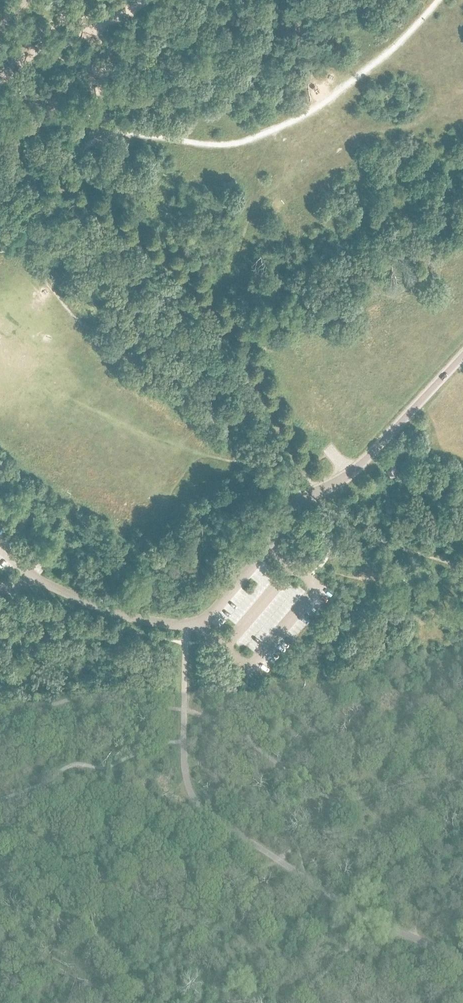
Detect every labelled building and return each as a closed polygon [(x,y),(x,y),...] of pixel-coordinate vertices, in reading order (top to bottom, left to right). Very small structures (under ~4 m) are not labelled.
[(394,464),(390,464),(388,465),(387,467),(390,474),(393,475),(396,475),(397,471),(394,464)]
